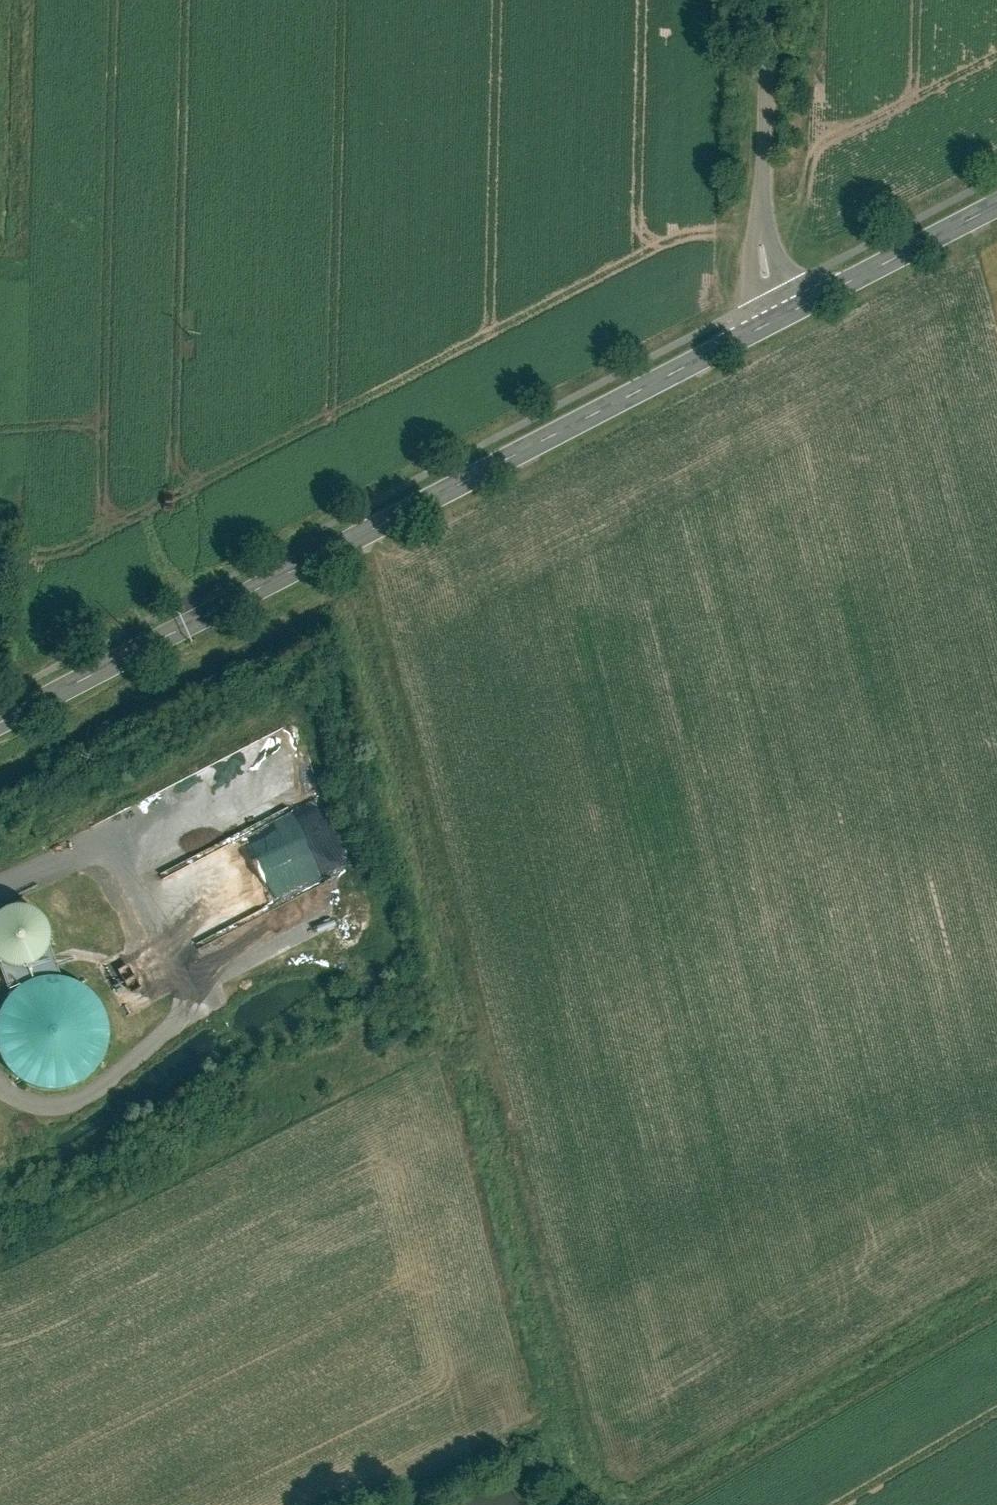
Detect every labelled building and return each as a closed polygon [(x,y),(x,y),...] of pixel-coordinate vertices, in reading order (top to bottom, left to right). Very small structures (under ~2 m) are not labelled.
[(294,728),(129,799),(158,866),(323,795),(294,728)] [(46,936),(48,926),(47,915),(43,905),(35,897),(26,892),(15,891),(4,892),(0,895),(0,952),(11,956),(21,956),(31,952),(40,945),(46,936)] [(110,1042),(111,1023),(106,1004),(95,988),(80,976),(62,969),(42,969),(24,974),(8,985),(0,996),(0,1063),(14,1078),(32,1087),(53,1090),(74,1085),(90,1075),(102,1060),(110,1042)]
